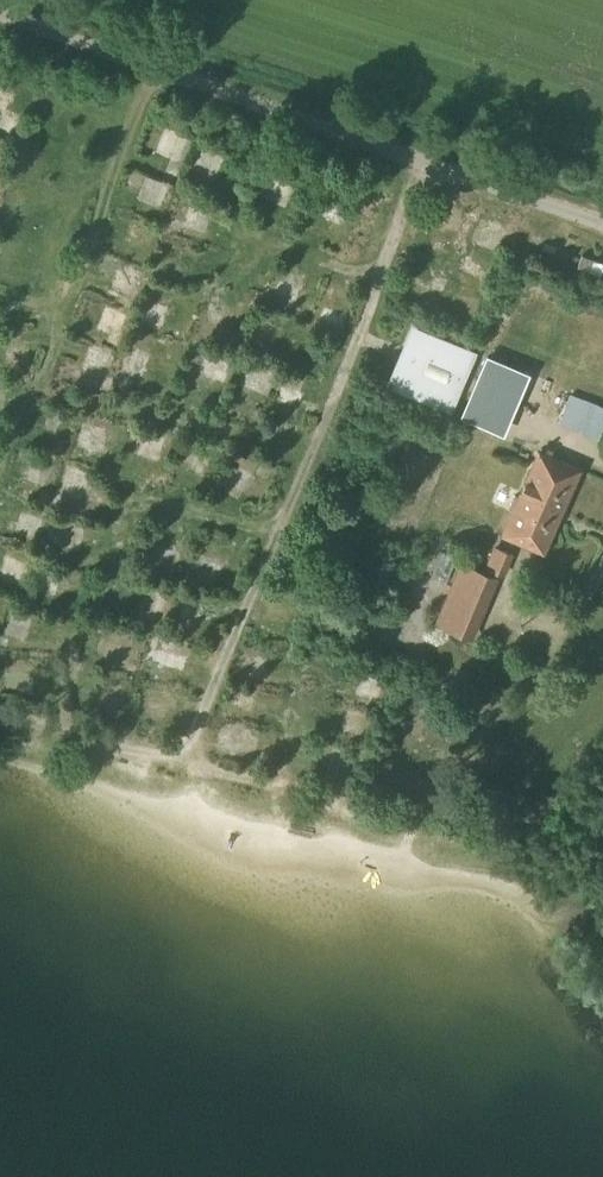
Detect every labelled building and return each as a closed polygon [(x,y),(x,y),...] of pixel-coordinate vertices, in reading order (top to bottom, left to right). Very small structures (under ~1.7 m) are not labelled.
[(189,165),(199,142),(188,136),(178,160),(189,165)] [(239,167),(238,139),(213,140),(214,168),(239,167)] [(289,194),(291,183),(306,186),(308,172),(284,168),(279,192),(289,194)] [(172,213),(182,190),(170,185),(160,208),(172,213)] [(196,228),(202,202),(190,199),(183,224),(196,228)] [(602,273),(602,263),(582,256),(578,267),(602,276),(602,273)] [(86,316),(110,326),(120,302),(96,292),(86,316)] [(150,325),(162,328),(168,305),(156,301),(150,325)] [(451,414),(477,352),(411,323),(385,385),(451,414)] [(109,384),(119,356),(99,350),(90,378),(109,384)] [(131,375),(143,379),(150,360),(138,356),(131,375)] [(236,374),(239,363),(216,356),(212,367),(236,374)] [(488,357),(462,419),(498,434),(524,372),(488,357)] [(255,377),(279,385),(284,373),(259,364),(255,377)] [(12,398),(16,386),(0,381),(0,394),(12,398)] [(602,428),(602,413),(572,402),(563,425),(599,438),(602,428)] [(73,442),(85,422),(75,416),(63,437),(73,442)] [(90,436),(121,443),(124,427),(94,420),(90,436)] [(544,553),(580,470),(539,452),(519,497),(514,495),(508,508),(513,510),(503,535),(544,553)] [(56,546),(69,550),(75,528),(62,524),(56,546)] [(504,576),(513,554),(494,545),(485,567),(483,571),(481,571),(460,562),(433,624),(472,642),(493,590),(498,578),(491,575),(493,571),(502,576),(504,576)] [(441,641),(436,652),(463,662),(467,651),(441,641)] [(276,675),(271,658),(254,663),(259,680),(276,675)] [(227,725),(224,744),(236,746),(239,726),(227,725)]
